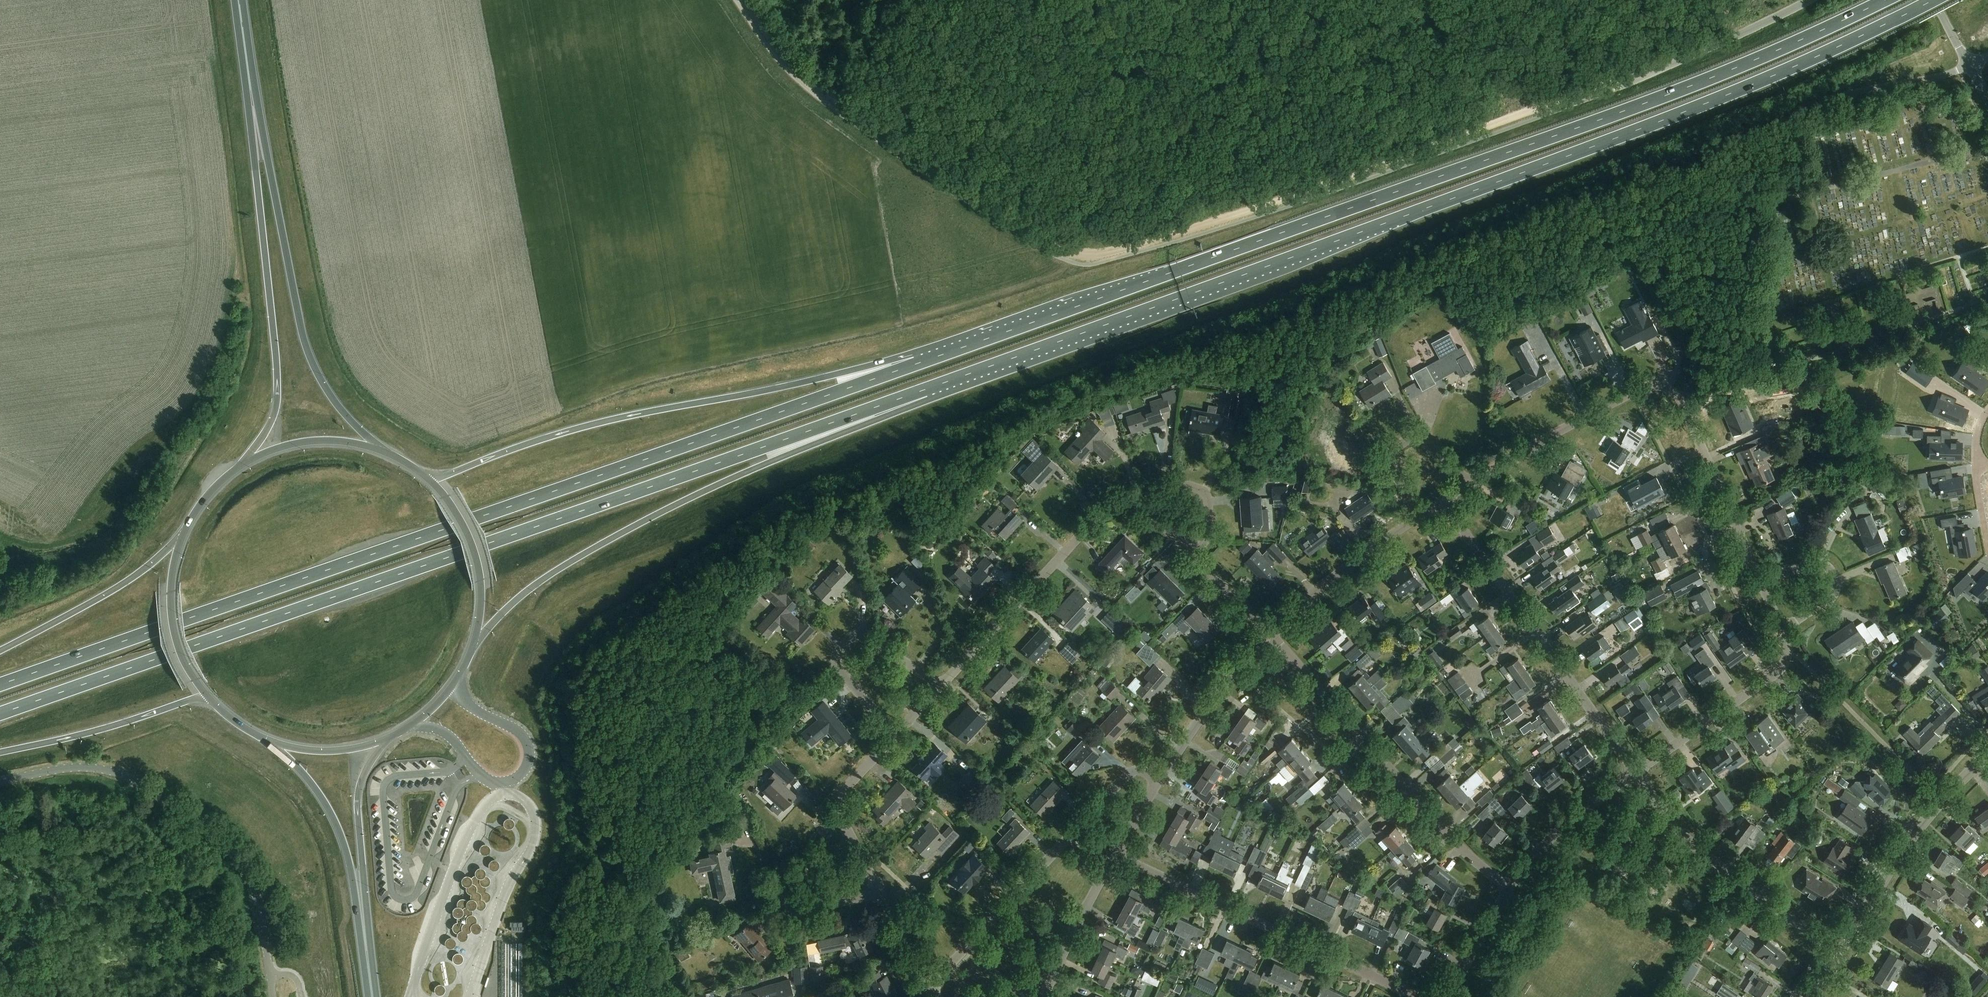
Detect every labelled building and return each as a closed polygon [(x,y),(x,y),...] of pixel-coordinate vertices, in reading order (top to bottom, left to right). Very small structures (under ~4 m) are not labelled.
[(1787,201),(1785,197),(1785,195),(1776,197),(1777,204),(1787,201)] [(1637,267),(1630,271),(1632,276),(1635,275),(1640,273),(1637,267)] [(1577,301),(1581,309),(1591,304),(1587,295),(1577,301)] [(1647,317),(1639,302),(1625,309),(1632,324),(1617,333),(1625,348),(1642,339),(1644,341),(1659,333),(1650,315),(1647,317)] [(1412,314),(1414,318),(1427,312),(1425,308),(1412,314)] [(1599,353),(1604,350),(1607,348),(1599,334),(1596,336),(1591,327),(1570,338),(1575,348),(1581,345),(1585,353),(1580,356),(1585,366),(1601,357),(1599,353)] [(1382,337),(1374,341),(1381,357),(1389,354),(1382,337)] [(1542,365),(1529,340),(1512,349),(1516,357),(1518,356),(1527,373),(1513,381),(1521,397),(1551,381),(1542,364),(1542,365)] [(1372,342),(1365,346),(1368,350),(1374,346),(1372,342)] [(1426,366),(1413,373),(1422,389),(1434,382),(1442,378),(1445,376),(1444,374),(1456,368),(1461,377),(1466,374),(1475,370),(1462,346),(1458,348),(1440,358),(1426,366)] [(1960,380),(1979,393),(1987,381),(1987,380),(1976,372),(1979,367),(1969,360),(1966,364),(1965,366),(1968,367),(1960,380)] [(1392,376),(1384,362),(1367,372),(1374,383),(1360,391),(1369,406),(1383,397),(1384,400),(1392,395),(1384,382),(1392,376)] [(1912,362),(1905,373),(1917,381),(1924,370),(1912,362)] [(1174,389),(1170,390),(1162,393),(1164,397),(1150,402),(1152,408),(1127,417),(1132,433),(1158,424),(1158,426),(1166,424),(1162,412),(1171,409),(1169,404),(1179,401),(1174,389)] [(1940,397),(1939,399),(1946,401),(1940,415),(1947,418),(1946,420),(1956,424),(1956,422),(1962,424),(1968,410),(1954,404),(1956,399),(1942,393),(1940,397)] [(1239,397),(1227,394),(1226,400),(1224,407),(1236,410),(1237,402),(1239,397)] [(1741,399),(1722,407),(1734,434),(1748,428),(1744,419),(1748,417),(1741,399)] [(1121,404),(1115,406),(1117,413),(1123,411),(1121,404)] [(1224,415),(1216,413),(1218,406),(1209,405),(1208,412),(1194,409),(1190,429),(1220,435),(1224,415)] [(1109,406),(1095,410),(1096,412),(1099,415),(1100,417),(1111,413),(1109,407),(1109,406)] [(1106,434),(1090,419),(1081,430),(1084,432),(1066,452),(1078,464),(1093,448),(1106,460),(1114,452),(1101,440),(1106,434)] [(1647,430),(1643,422),(1642,422),(1638,429),(1637,431),(1644,435),(1647,430)] [(1778,422),(1762,429),(1764,435),(1780,428),(1778,422)] [(1885,434),(1905,434),(1905,426),(1885,425),(1885,434)] [(1913,429),(1913,437),(1923,437),(1923,429),(1913,429)] [(1614,440),(1606,453),(1612,457),(1608,464),(1609,464),(1617,469),(1622,468),(1624,464),(1622,463),(1632,448),(1635,450),(1643,438),(1630,430),(1626,436),(1622,442),(1624,444),(1623,446),(1614,440)] [(1927,435),(1927,443),(1930,443),(1938,443),(1937,458),(1961,459),(1962,443),(1951,443),(1941,442),(1941,435),(1927,435)] [(1768,443),(1759,447),(1757,444),(1735,453),(1741,465),(1744,463),(1749,473),(1751,473),(1757,486),(1774,479),(1765,458),(1773,454),(1768,443)] [(1029,479),(1021,486),(1030,495),(1044,480),(1042,479),(1049,472),(1045,468),(1051,463),(1042,454),(1025,472),(1032,479),(1030,480),(1029,479)] [(1571,461),(1568,466),(1562,477),(1556,473),(1547,487),(1566,498),(1574,484),(1578,486),(1587,470),(1571,461)] [(1313,473),(1302,470),(1297,490),(1308,493),(1313,473)] [(1926,472),(1917,474),(1920,488),(1929,487),(1926,472)] [(1946,475),(1932,478),(1933,486),(1940,485),(1942,497),(1949,496),(1949,498),(1957,496),(1957,494),(1965,493),(1962,477),(1953,479),(1947,480),(1946,475)] [(1625,487),(1624,488),(1630,501),(1632,500),(1636,508),(1637,507),(1656,497),(1655,496),(1663,491),(1657,478),(1642,486),(1639,480),(1634,482),(1625,487)] [(1865,479),(1858,486),(1862,490),(1869,482),(1865,479)] [(1876,483),(1869,488),(1874,493),(1880,488),(1876,483)] [(1287,486),(1273,487),(1274,499),(1288,498),(1287,486)] [(985,487),(978,494),(983,498),(990,491),(985,487)] [(1791,489),(1776,498),(1782,507),(1796,498),(1791,489)] [(1376,507),(1368,494),(1346,509),(1354,521),(1376,507)] [(1001,501),(1010,509),(1011,508),(1011,509),(1016,504),(1007,495),(1001,501)] [(1900,498),(1904,510),(1911,508),(1907,495),(1900,498)] [(1512,496),(1506,507),(1509,509),(1507,512),(1498,507),(1491,520),(1507,529),(1516,512),(1519,514),(1523,508),(1519,506),(1521,501),(1512,496)] [(1243,498),(1242,498),(1244,525),(1246,525),(1247,531),(1270,529),(1268,510),(1262,510),(1262,497),(1243,498)] [(1313,515),(1315,509),(1295,501),(1293,507),(1313,515)] [(1870,501),(1857,503),(1859,515),(1872,513),(1870,501)] [(1595,502),(1585,508),(1591,520),(1597,516),(1594,510),(1598,508),(1595,502)] [(1016,513),(1011,509),(1011,508),(1010,509),(1005,514),(999,508),(982,526),(989,533),(993,528),(1006,540),(1023,520),(1016,513)] [(1794,533),(1784,508),(1767,515),(1773,528),(1775,527),(1780,539),(1794,533)] [(1665,512),(1650,519),(1653,525),(1668,517),(1665,512)] [(1858,519),(1855,520),(1862,536),(1870,555),(1885,549),(1883,542),(1871,513),(1858,519)] [(1956,516),(1940,519),(1942,527),(1950,526),(1951,533),(1956,532),(1960,556),(1976,553),(1971,529),(1965,530),(1963,522),(1957,524),(1956,516)] [(1666,544),(1680,537),(1674,525),(1660,532),(1651,536),(1647,530),(1637,535),(1643,546),(1653,541),(1654,541),(1662,537),(1666,544)] [(1332,538),(1322,526),(1300,543),(1309,555),(1332,538)] [(1537,534),(1540,539),(1532,544),(1531,543),(1527,547),(1528,549),(1517,557),(1525,567),(1540,557),(1536,551),(1544,546),(1556,539),(1549,526),(1537,534)] [(1144,553),(1126,535),(1100,564),(1102,566),(1100,568),(1108,576),(1115,569),(1113,567),(1124,555),(1134,564),(1144,553)] [(1680,537),(1666,544),(1672,556),(1687,549),(1680,537)] [(933,546),(933,543),(931,541),(928,540),(926,542),(925,545),(927,548),(930,548),(933,546)] [(810,541),(805,546),(809,550),(814,545),(810,541)] [(1248,542),(1240,549),(1246,555),(1253,548),(1248,542)] [(1441,559),(1449,554),(1441,543),(1418,558),(1428,573),(1443,563),(1441,559)] [(1564,550),(1568,556),(1576,550),(1572,544),(1564,550)] [(1912,546),(1915,553),(1921,551),(1918,544),(1912,546)] [(1900,562),(1912,557),(1908,545),(1895,550),(1900,562)] [(1276,546),(1272,546),(1268,550),(1263,555),(1259,550),(1246,562),(1270,587),(1281,577),(1271,566),(1278,560),(1281,562),(1286,557),(1276,546)] [(997,556),(990,549),(987,553),(993,559),(997,556)] [(1563,549),(1554,556),(1559,563),(1569,557),(1563,549)] [(1657,572),(1667,567),(1661,556),(1651,562),(1657,572)] [(995,567),(985,557),(977,566),(980,568),(971,578),(960,567),(951,577),(962,588),(961,589),(975,602),(995,581),(988,574),(995,567)] [(1554,562),(1547,567),(1532,578),(1541,590),(1556,579),(1552,574),(1559,569),(1554,562)] [(1906,593),(1893,562),(1875,569),(1878,576),(1879,575),(1890,599),(1906,593)] [(827,582),(817,593),(828,604),(838,593),(836,591),(851,575),(840,565),(834,572),(828,578),(825,581),(827,582)] [(1422,586),(1418,581),(1407,565),(1389,578),(1400,594),(1408,588),(1411,593),(1422,586)] [(1667,567),(1657,572),(1654,574),(1658,581),(1670,574),(1667,567)] [(898,584),(884,599),(894,609),(901,616),(916,600),(910,594),(921,583),(905,568),(894,580),(898,584)] [(1184,594),(1161,570),(1148,583),(1153,588),(1155,586),(1173,604),(1184,594)] [(1677,596),(1692,588),(1695,594),(1687,597),(1696,614),(1715,605),(1707,590),(1708,589),(1704,581),(1703,582),(1697,571),(1671,585),(1677,596)] [(1953,587),(1956,598),(1964,590),(1970,596),(1975,590),(1983,599),(1987,595),(1987,572),(1977,583),(1967,573),(1953,587)] [(1617,573),(1611,576),(1615,583),(1621,580),(1617,573)] [(1567,583),(1571,588),(1550,603),(1557,614),(1566,608),(1568,611),(1580,602),(1574,593),(1585,584),(1578,574),(1567,583)] [(799,621),(789,612),(795,604),(787,596),(771,581),(761,592),(777,607),(758,627),(767,635),(779,621),(790,631),(787,633),(800,645),(814,630),(801,618),(799,621)] [(1142,591),(1136,584),(1126,595),(1132,601),(1142,591)] [(1629,597),(1619,584),(1615,588),(1624,601),(1629,597)] [(1661,586),(1644,594),(1650,607),(1667,599),(1661,586)] [(1479,603),(1468,588),(1457,596),(1457,597),(1452,601),(1456,606),(1461,603),(1467,611),(1479,603)] [(1096,608),(1076,590),(1054,613),(1072,630),(1084,617),(1086,619),(1096,608)] [(1419,600),(1425,609),(1437,600),(1430,592),(1419,600)] [(1603,593),(1588,604),(1596,616),(1611,605),(1607,599),(1611,596),(1608,592),(1604,595),(1603,593)] [(1387,616),(1384,613),(1376,602),(1371,605),(1364,596),(1349,608),(1359,620),(1369,612),(1375,620),(1377,623),(1387,616)] [(1434,613),(1444,606),(1440,600),(1430,607),(1434,613)] [(1219,629),(1198,608),(1186,619),(1207,641),(1219,629)] [(1639,608),(1635,610),(1641,619),(1645,616),(1639,608)] [(1927,619),(1935,630),(1949,619),(1941,608),(1927,619)] [(1635,609),(1624,616),(1635,631),(1645,624),(1641,619),(1635,610),(1635,609)] [(1116,633),(1125,623),(1111,610),(1101,620),(1116,633)] [(1575,637),(1581,633),(1583,636),(1598,625),(1590,615),(1583,620),(1580,616),(1566,626),(1575,637)] [(1480,626),(1487,636),(1497,629),(1488,616),(1480,622),(1478,620),(1470,627),(1473,632),(1476,630),(1475,630),(1480,626)] [(1168,638),(1178,627),(1173,622),(1162,633),(1168,638)] [(1332,622),(1314,637),(1310,640),(1317,648),(1321,645),(1324,649),(1333,641),(1337,646),(1339,643),(1346,651),(1354,644),(1347,637),(1345,638),(1341,634),(1342,634),(1332,622)] [(1874,639),(1862,622),(1856,627),(1853,623),(1825,641),(1835,655),(1843,650),(1844,652),(1865,638),(1868,643),(1874,639)] [(1452,639),(1462,632),(1458,626),(1448,634),(1452,639)] [(1418,632),(1415,628),(1409,632),(1412,636),(1418,632)] [(1034,661),(1053,640),(1042,629),(1023,650),(1034,661)] [(1497,629),(1487,636),(1493,645),(1488,648),(1486,649),(1490,655),(1499,649),(1497,647),(1506,641),(1497,629)] [(1731,642),(1719,650),(1723,656),(1730,666),(1734,663),(1744,656),(1746,655),(1742,648),(1744,646),(1751,641),(1743,630),(1736,635),(1736,634),(1729,639),(1731,642)] [(1710,631),(1704,635),(1708,640),(1715,651),(1721,647),(1714,636),(1710,631)] [(1895,632),(1887,636),(1889,641),(1891,640),(1894,644),(1899,640),(1895,632)] [(1141,635),(1136,640),(1143,646),(1138,651),(1151,662),(1161,653),(1148,640),(1141,635)] [(1584,650),(1591,660),(1599,655),(1602,659),(1607,656),(1608,655),(1604,651),(1610,647),(1603,637),(1584,650)] [(1695,638),(1689,642),(1695,650),(1701,646),(1695,638)] [(1064,646),(1066,648),(1061,653),(1070,661),(1079,651),(1069,641),(1064,646)] [(1931,655),(1917,641),(1907,651),(1912,655),(1896,671),(1909,685),(1918,676),(1916,675),(1926,666),(1923,663),(1931,655)] [(1687,642),(1682,646),(1685,650),(1690,647),(1687,642)] [(1357,644),(1349,651),(1356,659),(1364,652),(1357,644)] [(1410,649),(1413,653),(1420,648),(1417,644),(1410,649)] [(1975,645),(1964,652),(1970,662),(1981,655),(1975,645)] [(1355,663),(1361,669),(1372,658),(1374,661),(1381,655),(1373,647),(1355,663)] [(1621,655),(1625,661),(1630,658),(1633,655),(1629,649),(1621,655)] [(1698,681),(1702,686),(1715,677),(1708,667),(1713,664),(1703,649),(1694,655),(1704,668),(1695,675),(1693,672),(1687,676),(1693,685),(1698,681)] [(1443,662),(1439,656),(1435,650),(1428,655),(1437,667),(1443,662)] [(1953,650),(1948,654),(1953,659),(1957,654),(1953,650)] [(1510,669),(1517,678),(1527,671),(1518,658),(1510,665),(1508,662),(1499,668),(1504,674),(1506,673),(1506,672),(1510,669)] [(1663,666),(1668,675),(1675,670),(1669,662),(1663,666)] [(1609,686),(1617,680),(1622,687),(1631,681),(1626,674),(1632,670),(1627,663),(1618,669),(1615,665),(1601,675),(1609,686)] [(1136,693),(1138,691),(1150,701),(1163,686),(1165,687),(1172,679),(1156,665),(1149,673),(1150,675),(1144,683),(1136,676),(1128,686),(1136,693)] [(1980,671),(1987,684),(1987,665),(1980,671)] [(1014,667),(1009,671),(1005,667),(985,689),(998,702),(1019,680),(1021,681),(1025,676),(1014,667)] [(1349,686),(1359,697),(1382,677),(1386,674),(1381,668),(1367,680),(1358,669),(1350,677),(1354,682),(1349,686)] [(1527,671),(1517,678),(1506,685),(1517,700),(1532,689),(1531,687),(1536,683),(1527,671)] [(1448,680),(1452,685),(1462,677),(1458,672),(1448,680)] [(1684,686),(1677,676),(1666,683),(1671,689),(1663,694),(1660,691),(1653,696),(1662,709),(1669,705),(1671,707),(1683,699),(1677,690),(1684,686)] [(1099,686),(1104,689),(1103,691),(1112,699),(1121,690),(1112,681),(1111,681),(1107,677),(1099,686)] [(1382,677),(1359,697),(1369,708),(1375,703),(1381,709),(1390,701),(1379,690),(1387,683),(1382,677)] [(1452,685),(1456,690),(1466,682),(1462,677),(1452,685)] [(1456,690),(1459,695),(1469,687),(1466,682),(1456,690)] [(1635,682),(1625,689),(1629,694),(1634,690),(1638,697),(1643,693),(1635,682)] [(1934,683),(1930,689),(1935,693),(1940,687),(1934,683)] [(1469,687),(1459,695),(1463,700),(1473,692),(1469,687)] [(1987,711),(1987,687),(1972,697),(1980,710),(1985,707),(1987,711)] [(1391,704),(1396,709),(1409,698),(1404,693),(1391,704)] [(1652,706),(1644,695),(1634,702),(1642,713),(1633,720),(1640,730),(1653,721),(1646,711),(1652,706)] [(1813,710),(1797,695),(1782,710),(1787,715),(1785,717),(1796,727),(1813,710)] [(1898,703),(1903,708),(1909,702),(1904,697),(1898,703)] [(1409,698),(1396,709),(1401,713),(1413,703),(1409,698)] [(1551,700),(1549,702),(1548,701),(1538,708),(1542,713),(1537,717),(1538,719),(1532,723),(1531,721),(1520,728),(1524,734),(1531,729),(1532,731),(1535,728),(1542,723),(1547,720),(1557,713),(1553,706),(1554,705),(1551,700)] [(1624,715),(1633,709),(1628,701),(1619,708),(1624,715)] [(851,736),(824,702),(812,711),(819,720),(802,733),(811,745),(828,731),(839,745),(851,736)] [(1505,710),(1509,715),(1520,707),(1517,702),(1505,710)] [(1938,713),(1941,715),(1931,725),(1930,723),(1918,735),(1911,728),(1904,735),(1913,745),(1912,745),(1923,756),(1941,738),(1938,736),(1951,723),(1960,714),(1951,705),(1948,703),(1938,713)] [(1136,717),(1121,704),(1099,728),(1105,733),(1105,732),(1115,741),(1136,717)] [(986,721),(969,705),(949,727),(966,742),(986,721)] [(1520,707),(1509,715),(1510,716),(1503,721),(1506,724),(1524,712),(1520,707)] [(1237,725),(1248,733),(1254,724),(1262,730),(1268,721),(1259,715),(1256,720),(1246,713),(1237,725)] [(1269,719),(1276,724),(1280,718),(1274,713),(1269,719)] [(1566,725),(1557,713),(1547,720),(1556,732),(1566,725)] [(1402,714),(1399,717),(1401,720),(1395,725),(1399,731),(1393,736),(1403,747),(1416,735),(1412,731),(1415,728),(1405,716),(1404,717),(1402,714)] [(1760,753),(1765,749),(1770,755),(1777,750),(1774,746),(1785,739),(1768,715),(1757,723),(1758,725),(1746,734),(1760,753)] [(1471,716),(1466,721),(1472,728),(1477,724),(1471,716)] [(1077,738),(1086,728),(1077,719),(1067,729),(1077,738)] [(1535,728),(1539,734),(1546,729),(1542,723),(1535,728)] [(1248,733),(1237,725),(1235,724),(1231,729),(1233,731),(1229,736),(1240,743),(1236,748),(1245,754),(1251,746),(1243,740),(1248,733)] [(1497,728),(1490,730),(1493,737),(1499,735),(1497,728)] [(1432,752),(1426,746),(1416,735),(1403,747),(1413,758),(1418,754),(1423,760),(1432,752)] [(1436,754),(1440,759),(1459,743),(1454,737),(1436,754)] [(1558,752),(1572,743),(1568,737),(1554,747),(1558,752)] [(1014,738),(1010,742),(1016,747),(1020,742),(1014,738)] [(1083,739),(1063,761),(1068,766),(1079,777),(1088,767),(1089,768),(1101,756),(1088,744),(1083,739)] [(1281,769),(1289,762),(1302,750),(1292,739),(1279,751),(1284,757),(1277,763),(1281,769)] [(1542,754),(1554,745),(1550,740),(1538,748),(1542,754)] [(921,760),(913,768),(924,779),(931,772),(932,773),(940,772),(940,764),(939,763),(947,755),(934,743),(924,753),(919,759),(921,760)] [(1440,759),(1444,764),(1463,748),(1459,743),(1440,759)] [(1593,757),(1584,744),(1570,755),(1579,767),(1593,757)] [(1730,755),(1724,746),(1707,758),(1718,774),(1728,767),(1731,770),(1746,760),(1738,749),(1730,755)] [(1274,747),(1261,759),(1265,763),(1278,752),(1275,749),(1274,747)] [(1309,788),(1320,779),(1313,772),(1307,765),(1312,761),(1302,750),(1289,762),(1304,779),(1302,780),(1305,783),(1292,794),(1296,799),(1309,788)] [(1244,759),(1241,763),(1250,769),(1256,760),(1251,756),(1248,761),(1244,759)] [(1211,762),(1203,774),(1215,782),(1220,774),(1228,779),(1234,770),(1225,764),(1222,769),(1211,762)] [(1250,769),(1241,763),(1236,770),(1245,776),(1250,769)] [(1473,774),(1479,767),(1474,763),(1468,770),(1473,774)] [(1537,782),(1537,783),(1540,787),(1544,783),(1550,790),(1563,779),(1560,774),(1564,770),(1559,763),(1540,778),(1541,779),(1537,782)] [(972,765),(961,777),(973,788),(984,776),(972,765)] [(1445,768),(1437,775),(1443,781),(1437,786),(1447,797),(1460,785),(1445,768)] [(1703,769),(1697,774),(1694,771),(1694,770),(1693,768),(1679,778),(1683,784),(1682,785),(1688,793),(1693,790),(1695,792),(1698,793),(1700,791),(1712,782),(1703,769)] [(1532,787),(1537,783),(1537,782),(1526,769),(1521,774),(1532,787)] [(786,779),(776,770),(769,779),(772,781),(764,791),(776,802),(772,807),(778,813),(783,808),(783,809),(796,795),(783,783),(786,779)] [(1457,808),(1462,804),(1467,810),(1476,803),(1471,798),(1476,794),(1473,791),(1485,781),(1486,782),(1487,782),(1477,771),(1460,785),(1447,797),(1457,808)] [(1215,782),(1203,774),(1195,786),(1206,793),(1202,798),(1211,804),(1217,795),(1210,790),(1215,782)] [(1880,779),(1876,774),(1872,778),(1870,777),(1865,781),(1856,781),(1850,787),(1861,798),(1868,791),(1879,803),(1888,794),(1888,790),(1879,781),(1880,779)] [(1751,782),(1757,788),(1764,782),(1758,776),(1751,782)] [(1828,777),(1823,784),(1828,787),(1833,781),(1828,777)] [(1842,777),(1838,782),(1845,787),(1849,782),(1842,777)] [(893,816),(891,814),(900,804),(908,811),(916,802),(908,795),(910,793),(898,781),(891,789),(892,790),(874,809),(879,814),(876,818),(884,826),(893,816)] [(1066,793),(1053,781),(1031,805),(1042,816),(1050,807),(1052,808),(1066,793)] [(1331,795),(1341,806),(1354,794),(1344,783),(1331,795)] [(1493,788),(1496,791),(1496,792),(1501,787),(1497,784),(1493,788)] [(1313,793),(1309,788),(1296,799),(1301,804),(1313,793)] [(1672,793),(1676,798),(1681,793),(1678,789),(1672,793)] [(1493,794),(1490,790),(1489,790),(1478,801),(1483,806),(1488,802),(1493,797),(1495,795),(1493,794)] [(1859,801),(1845,791),(1841,797),(1849,803),(1838,818),(1861,834),(1871,819),(1854,807),(1859,801)] [(1354,794),(1341,806),(1356,823),(1365,816),(1359,809),(1364,805),(1354,794)] [(1506,804),(1509,807),(1519,818),(1532,806),(1521,795),(1516,800),(1513,797),(1506,804)] [(1276,806),(1277,805),(1269,796),(1262,802),(1270,812),(1275,807),(1276,806)] [(1490,804),(1495,809),(1502,816),(1509,808),(1505,804),(1503,806),(1493,797),(1488,802),(1490,804)] [(1725,799),(1717,804),(1724,815),(1732,809),(1725,799)] [(921,800),(917,804),(922,809),(926,804),(921,800)] [(1495,809),(1490,804),(1477,816),(1482,821),(1495,809)] [(1217,805),(1215,808),(1213,807),(1210,812),(1220,819),(1223,813),(1225,810),(1217,805)] [(1010,808),(1006,813),(1010,818),(1015,813),(1010,808)] [(1976,818),(1982,827),(1979,829),(1982,834),(1987,830),(1987,809),(1976,818)] [(1179,812),(1171,825),(1184,832),(1188,825),(1196,830),(1203,818),(1192,811),(1189,817),(1179,812)] [(1335,811),(1321,824),(1327,830),(1341,817),(1335,811)] [(1204,818),(1208,820),(1217,825),(1217,826),(1220,820),(1208,812),(1204,818)] [(506,818),(504,820),(504,821),(504,824),(505,825),(506,827),(508,828),(510,828),(512,827),(514,825),(515,823),(514,821),(513,819),(512,817),(510,817),(507,817),(506,818)] [(1744,842),(1749,836),(1753,839),(1760,831),(1761,829),(1748,820),(1745,817),(1741,823),(1731,837),(1741,846),(1744,842)] [(1771,827),(1775,821),(1769,817),(1765,822),(1771,827)] [(1029,832),(1015,819),(1009,825),(1011,828),(997,843),(1009,854),(1029,832)] [(943,834),(930,822),(925,828),(927,830),(913,845),(926,857),(939,844),(945,850),(959,835),(950,826),(943,834)] [(1508,834),(1495,822),(1483,836),(1495,845),(1498,841),(1500,843),(1508,834)] [(1965,851),(1973,843),(1980,835),(1969,824),(1964,829),(1961,826),(1950,837),(1965,851)] [(1184,832),(1171,825),(1164,837),(1174,842),(1170,850),(1186,859),(1193,848),(1179,840),(1184,832)] [(1383,838),(1393,849),(1406,838),(1396,827),(1391,831),(1385,825),(1377,832),(1383,838)] [(1217,826),(1212,842),(1220,845),(1225,829),(1217,826)] [(1344,838),(1349,843),(1362,832),(1357,827),(1344,838)] [(1362,832),(1349,843),(1353,848),(1366,837),(1362,832)] [(1778,864),(1786,854),(1792,858),(1802,845),(1796,841),(1795,842),(1781,832),(1772,843),(1775,845),(1768,856),(1770,857),(1766,861),(1767,865),(1770,867),(1773,866),(1777,862),(1778,864)] [(724,847),(727,846),(731,845),(730,838),(709,842),(711,852),(709,852),(710,857),(690,861),(692,872),(713,868),(720,901),(734,898),(729,875),(731,873),(728,858),(727,858),(724,847)] [(1406,838),(1393,849),(1388,853),(1393,859),(1397,854),(1408,867),(1417,859),(1411,853),(1416,849),(1406,838)] [(1844,875),(1853,861),(1846,856),(1851,847),(1840,840),(1834,848),(1833,847),(1824,862),(1844,875)] [(482,844),(480,845),(480,847),(480,850),(481,852),(483,853),(484,854),(487,854),(489,853),(490,851),(491,849),(491,847),(489,845),(488,843),(486,843),(484,843),(482,844)] [(963,848),(968,853),(973,848),(968,844),(963,848)] [(1261,865),(1267,852),(1255,846),(1248,862),(1254,865),(1260,867),(1261,865)] [(1197,863),(1202,853),(1196,850),(1191,860),(1197,863)] [(1209,863),(1222,869),(1229,856),(1216,850),(1209,863)] [(1944,870),(1944,869),(1950,873),(1955,866),(1955,865),(1957,867),(1960,868),(1964,861),(1952,854),(1951,856),(1942,851),(1934,864),(1944,870)] [(988,868),(974,854),(955,874),(956,875),(951,881),(962,891),(971,882),(973,883),(988,868)] [(1229,856),(1222,869),(1235,875),(1241,862),(1229,856)] [(491,860),(489,861),(489,863),(489,866),(490,868),(492,869),(494,869),(496,869),(498,868),(499,867),(500,864),(500,863),(499,861),(497,859),(495,859),(493,859),(492,859),(491,860)] [(1289,869),(1289,868),(1291,863),(1285,860),(1282,865),(1279,873),(1276,878),(1269,892),(1282,898),(1289,884),(1290,885),(1294,878),(1287,874),(1289,869)] [(1979,870),(1984,876),(1987,873),(1987,862),(1979,870)] [(1383,868),(1378,863),(1374,867),(1378,872),(1383,868)] [(1257,875),(1261,877),(1257,886),(1269,892),(1276,878),(1279,873),(1269,869),(1261,865),(1260,867),(1254,865),(1249,875),(1256,878),(1257,875)] [(1429,874),(1434,878),(1448,889),(1443,898),(1444,898),(1441,903),(1447,906),(1450,902),(1456,905),(1465,887),(1455,881),(1455,880),(1436,865),(1429,874)] [(456,932),(457,932),(457,933),(457,934),(458,937),(460,939),(462,940),(465,939),(466,938),(468,937),(468,936),(468,934),(468,932),(470,931),(471,929),(473,931),(475,932),(477,932),(480,930),(481,929),(482,927),(481,925),(481,924),(480,922),(477,920),(477,917),(476,915),(474,913),(472,913),(473,912),(473,910),(473,909),(472,908),(473,908),(474,908),(475,907),(476,906),(478,908),(480,908),(482,908),(483,908),(486,905),(486,903),(486,901),(488,900),(490,898),(491,895),(490,892),(489,891),(486,889),(486,887),(486,885),(488,884),(489,884),(490,882),(491,879),(490,877),(488,875),(487,874),(486,874),(486,871),(486,869),(484,867),(482,866),(479,866),(478,867),(476,868),(476,869),(475,871),(475,874),(474,874),(473,875),(472,876),(470,875),(469,874),(467,874),(466,874),(464,874),(463,876),(462,878),(462,879),(462,881),(463,883),(464,884),(466,885),(466,886),(466,888),(466,889),(467,891),(469,892),(471,893),(471,895),(471,897),(469,898),(467,899),(465,898),(463,898),(462,897),(461,898),(459,898),(458,900),(457,903),(458,905),(455,905),(453,908),(453,910),(453,913),(455,915),(457,916),(457,919),(457,921),(456,921),(454,922),(453,923),(453,924),(452,926),(453,928),(453,929),(455,931),(456,932)] [(1295,884),(1301,887),(1308,872),(1302,869),(1295,884)] [(1830,898),(1837,887),(1823,879),(1821,881),(1816,878),(1817,875),(1807,869),(1801,879),(1806,883),(1802,891),(1812,897),(1811,899),(1819,903),(1825,894),(1830,898)] [(1308,872),(1301,887),(1307,890),(1314,874),(1308,872)] [(1401,877),(1388,888),(1395,895),(1397,897),(1410,887),(1405,882),(1406,882),(1401,877)] [(1950,885),(1967,897),(1972,890),(1955,878),(1950,885)] [(1934,887),(1924,880),(1916,892),(1926,898),(1924,902),(1934,909),(1946,892),(1935,885),(1934,887)] [(1317,914),(1324,901),(1329,890),(1322,887),(1317,897),(1311,894),(1305,908),(1317,914)] [(1950,896),(1961,905),(1966,898),(1955,890),(1950,896)] [(1343,906),(1348,909),(1356,894),(1350,891),(1343,906)] [(1356,894),(1348,909),(1354,912),(1362,897),(1356,894)] [(1141,900),(1131,895),(1124,907),(1136,914),(1140,907),(1148,912),(1154,900),(1144,895),(1141,900)] [(1439,903),(1429,898),(1424,907),(1433,912),(1427,923),(1439,929),(1447,915),(1436,909),(1439,903)] [(1324,901),(1317,914),(1330,920),(1336,907),(1324,901)] [(1136,914),(1124,907),(1117,920),(1119,921),(1116,926),(1134,936),(1139,927),(1131,923),(1136,914)] [(1355,911),(1355,912),(1350,923),(1355,925),(1352,931),(1364,937),(1373,919),(1355,911)] [(1977,912),(1972,917),(1979,925),(1984,920),(1977,912)] [(1396,932),(1403,916),(1397,913),(1390,928),(1396,932)] [(1161,928),(1166,919),(1160,916),(1156,924),(1161,928)] [(1173,931),(1181,934),(1174,948),(1180,951),(1187,937),(1193,924),(1180,917),(1173,931)] [(1909,923),(1899,938),(1920,952),(1930,937),(1925,934),(1931,925),(1920,918),(1915,927),(1909,923)] [(1383,929),(1378,926),(1380,922),(1373,919),(1364,937),(1382,945),(1389,930),(1384,927),(1383,929)] [(524,931),(524,926),(523,926),(523,922),(523,921),(510,921),(510,925),(510,926),(512,926),(512,931),(514,931),(523,931),(524,931)] [(763,940),(749,923),(735,935),(740,941),(741,941),(758,961),(771,950),(762,941),(763,940)] [(1193,924),(1187,937),(1199,943),(1205,929),(1193,924)] [(1394,937),(1403,941),(1414,947),(1407,959),(1421,967),(1430,950),(1417,943),(1420,938),(1409,931),(1400,927),(1394,937)] [(1168,931),(1162,928),(1154,944),(1161,946),(1168,931)] [(843,936),(818,941),(818,942),(820,952),(821,952),(846,947),(846,946),(852,943),(859,956),(872,949),(862,930),(850,936),(849,935),(844,936),(843,936)] [(1945,939),(1956,948),(1961,943),(1950,933),(1945,939)] [(1747,954),(1756,943),(1747,936),(1738,946),(1747,954)] [(447,938),(446,940),(445,942),(445,944),(446,946),(448,947),(450,948),(452,948),(454,947),(456,945),(456,943),(456,941),(455,939),(453,937),(451,937),(449,937),(447,938)] [(1149,952),(1152,945),(1140,939),(1137,945),(1149,952)] [(1703,946),(1710,950),(1714,943),(1708,939),(1703,946)] [(1224,964),(1230,967),(1240,946),(1227,940),(1221,953),(1228,956),(1224,964)] [(1787,955),(1769,940),(1765,944),(1764,943),(1756,953),(1769,964),(1772,960),(1779,966),(1787,955)] [(1731,941),(1728,945),(1734,950),(1737,946),(1731,941)] [(1130,943),(1127,948),(1137,953),(1139,948),(1130,943)] [(1098,958),(1110,964),(1115,955),(1123,959),(1127,950),(1117,945),(1115,950),(1104,945),(1098,958)] [(685,946),(673,952),(677,959),(679,958),(681,961),(690,957),(685,946)] [(1247,949),(1240,946),(1230,967),(1237,970),(1241,963),(1246,965),(1246,966),(1252,969),(1257,957),(1251,955),(1253,950),(1247,947),(1247,949)] [(1202,966),(1209,950),(1203,948),(1196,963),(1202,966)] [(1209,950),(1202,966),(1208,969),(1215,953),(1209,950)] [(455,953),(453,955),(453,957),(453,959),(454,961),(455,963),(457,963),(460,963),(462,962),(463,960),(464,958),(463,956),(462,954),(461,953),(459,952),(457,952),(455,953)] [(1904,961),(1891,953),(1874,980),(1887,988),(1904,961)] [(1106,973),(1110,964),(1098,958),(1092,971),(1103,976),(1100,981),(1110,986),(1115,976),(1106,973)] [(1746,958),(1742,964),(1757,973),(1761,967),(1746,958)] [(1908,964),(1916,969),(1919,964),(1911,959),(1908,964)] [(1267,965),(1262,976),(1262,977),(1279,985),(1288,968),(1275,962),(1272,968),(1267,965)] [(1699,968),(1692,963),(1688,969),(1695,973),(1699,968)] [(823,965),(809,966),(810,979),(824,978),(823,965)] [(793,983),(807,982),(807,966),(793,967),(793,983)] [(1133,968),(1131,972),(1138,975),(1142,969),(1137,967),(1133,968)] [(1279,985),(1297,994),(1298,992),(1302,982),(1297,980),(1300,974),(1288,968),(1279,985)] [(1142,979),(1150,982),(1154,973),(1146,970),(1142,979)] [(1243,985),(1249,988),(1256,973),(1250,970),(1243,985)] [(886,976),(882,979),(879,972),(867,978),(871,985),(873,984),(880,996),(897,996),(886,976)] [(1167,978),(1174,981),(1177,976),(1170,973),(1167,978)] [(1262,977),(1262,976),(1256,973),(1249,988),(1255,991),(1262,977)] [(1981,974),(1967,989),(1973,995),(1987,980),(1981,974)] [(1756,996),(1757,996),(1766,996),(1773,986),(1764,981),(1764,982),(1758,978),(1754,983),(1749,992),(1756,996)] [(732,996),(794,996),(789,980),(775,984),(749,991),(732,996)] [(1209,980),(1204,991),(1213,996),(1218,985),(1209,980)] [(1177,989),(1183,991),(1186,983),(1179,981),(1177,989)] [(437,984),(435,986),(435,988),(435,990),(436,992),(437,994),(439,994),(442,994),(444,993),(445,991),(446,989),(445,987),(444,985),(443,984),(441,983),(439,983),(437,984)] [(1335,990),(1323,984),(1316,996),(1332,996),(1335,990)] [(1743,996),(1723,984),(1717,993),(1724,996),(1742,996),(1743,996)] [(1133,990),(1130,996),(1139,996),(1142,989),(1134,986),(1133,990)] [(1123,992),(1130,996),(1133,990),(1125,987),(1123,992)] [(1885,996),(1893,996),(1895,994),(1892,993),(1893,991),(1889,989),(1887,992),(1884,996),(1885,996)]
